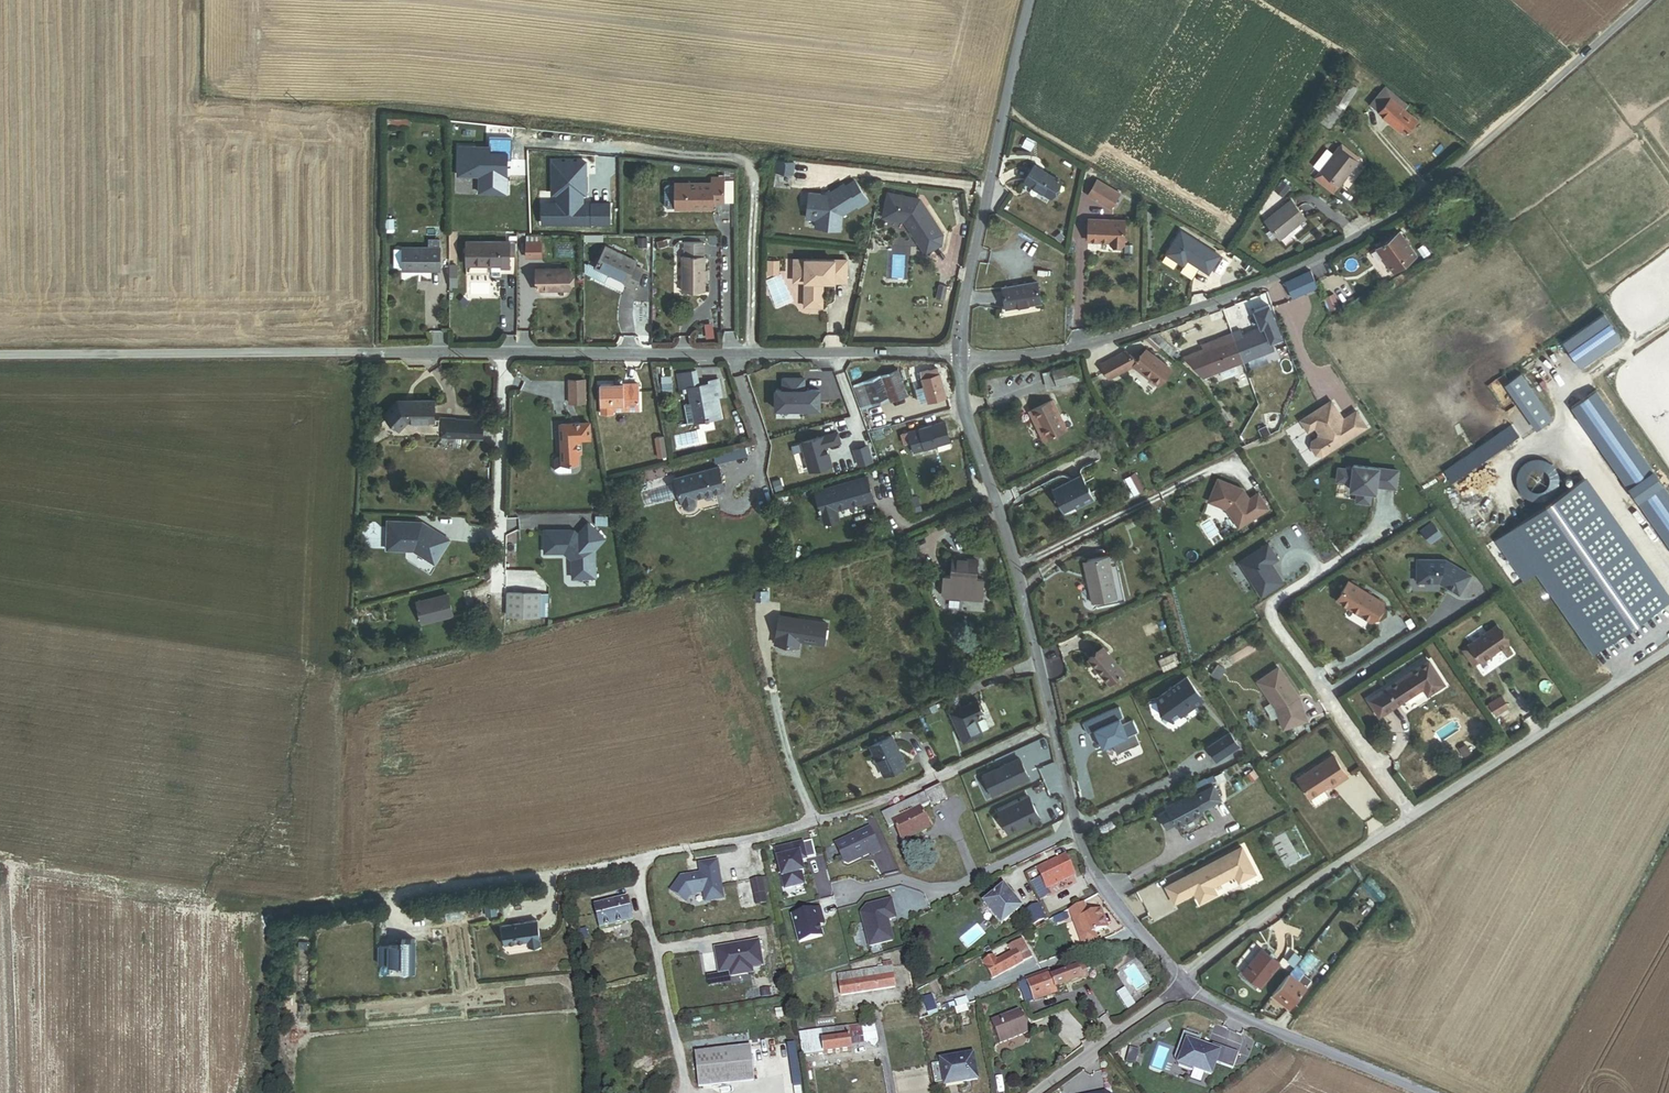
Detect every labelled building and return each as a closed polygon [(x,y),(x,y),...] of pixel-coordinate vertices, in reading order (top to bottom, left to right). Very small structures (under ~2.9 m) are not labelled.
[(1354,89),(1357,83),(1349,78),(1345,84),(1354,89)] [(1404,112),(1407,108),(1384,89),(1370,107),(1404,136),(1416,122),(1404,112)] [(491,147),(456,145),(454,177),(477,178),(477,195),(504,196),(506,156),(491,155),(491,147)] [(1337,146),(1335,148),(1354,162),(1356,159),(1337,146)] [(1354,162),(1335,148),(1330,156),(1323,151),(1311,167),(1318,172),(1312,180),(1330,193),(1336,184),(1337,185),(1354,162)] [(585,157),(550,158),(551,192),(555,192),(554,199),(540,199),(540,222),(585,222),(585,221),(589,221),(589,222),(611,222),(611,199),(589,199),(589,200),(585,199),(583,198),(584,193),(587,193),(585,157)] [(794,162),(778,159),(776,170),(793,173),(794,162)] [(1026,181),(1051,196),(1061,181),(1036,165),(1026,181)] [(723,202),(723,177),(711,177),(711,182),(675,183),(675,209),(711,208),(712,208),(712,202),(723,202)] [(1119,193),(1097,179),(1088,194),(1110,208),(1119,193)] [(865,204),(854,184),(845,189),(843,186),(829,194),(821,199),(820,197),(819,195),(808,193),(806,210),(813,211),(812,213),(815,213),(814,219),(813,228),(838,231),(840,217),(856,207),(857,210),(865,205),(865,204)] [(1282,199),(1289,190),(1281,184),(1274,193),(1282,199)] [(881,217),(903,221),(925,253),(940,244),(942,234),(924,203),(922,204),(918,197),(886,191),(881,217)] [(1266,223),(1279,240),(1304,221),(1291,204),(1266,223)] [(813,211),(806,210),(805,218),(814,219),(815,213),(812,213),(813,211)] [(1123,243),(1124,220),(1088,218),(1087,240),(1110,241),(1110,243),(1123,243)] [(439,236),(439,227),(426,227),(426,236),(439,236)] [(1207,271),(1218,253),(1178,230),(1163,255),(1179,265),(1184,256),(1207,271)] [(1394,274),(1416,257),(1398,233),(1376,249),(1394,274)] [(439,270),(439,239),(427,239),(427,247),(403,247),(403,248),(394,248),(394,267),(403,267),(403,270),(439,270)] [(541,242),(525,242),(526,257),(541,257),(541,242)] [(705,291),(704,256),(703,256),(703,242),(684,242),(684,256),(681,256),(682,291),(705,291)] [(468,268),(488,268),(488,266),(500,266),(500,271),(509,271),(509,246),(468,246),(468,268)] [(635,289),(643,270),(635,266),(638,261),(607,247),(597,269),(625,282),(625,284),(634,289),(635,289)] [(847,262),(794,261),(794,280),(805,280),(810,283),(810,289),(805,293),(805,308),(822,308),(823,283),(846,284),(847,262)] [(768,272),(778,273),(778,262),(768,262),(768,272)] [(1325,280),(1332,277),(1327,265),(1320,268),(1325,280)] [(568,268),(536,269),(536,291),(569,290),(568,268)] [(1316,284),(1325,280),(1320,268),(1311,272),(1316,284)] [(1298,292),(1316,284),(1311,272),(1293,280),(1298,292)] [(794,283),(805,283),(805,293),(810,289),(810,283),(805,280),(794,280),(794,283)] [(1007,306),(1042,301),(1039,280),(1004,285),(1007,306)] [(1290,295),(1298,292),(1293,280),(1285,284),(1290,295)] [(944,299),(947,285),(939,284),(936,298),(944,299)] [(1312,296),(1318,293),(1315,287),(1309,289),(1312,296)] [(1240,331),(1233,334),(1244,362),(1272,352),(1268,342),(1280,337),(1268,307),(1256,312),(1262,327),(1254,331),(1254,332),(1242,336),(1241,336),(1240,331)] [(1580,367),(1622,338),(1604,313),(1563,342),(1580,367)] [(1177,351),(1154,332),(1144,335),(1153,342),(1172,357),(1177,351)] [(1214,373),(1244,362),(1233,334),(1223,338),(1225,343),(1205,350),(1214,373)] [(1204,345),(1205,350),(1225,343),(1223,338),(1204,345)] [(1139,362),(1126,352),(1102,365),(1109,380),(1134,368),(1158,387),(1171,370),(1142,346),(1136,353),(1142,358),(1139,362)] [(1207,376),(1214,373),(1205,350),(1188,356),(1207,376)] [(1079,380),(1075,361),(1052,366),(1056,385),(1079,380)] [(909,397),(906,391),(915,388),(911,375),(906,377),(903,369),(854,386),(862,410),(889,400),(890,404),(909,397)] [(945,398),(941,384),(938,374),(937,370),(921,375),(930,403),(945,398)] [(941,384),(949,381),(946,371),(938,374),(941,384)] [(1553,418),(1521,372),(1509,380),(1541,426),(1553,418)] [(717,420),(715,405),(714,399),(718,399),(722,398),(720,381),(709,382),(709,385),(699,386),(697,373),(679,376),(681,390),(690,388),(693,410),(686,412),(688,423),(695,421),(696,423),(717,420)] [(783,389),(776,389),(776,409),(819,409),(819,390),(804,390),(804,378),(783,378),(783,389)] [(568,402),(583,402),(583,379),(568,379),(568,402)] [(612,414),(638,414),(638,385),(600,385),(600,416),(612,416),(612,414)] [(1596,389),(1571,407),(1668,546),(1668,493),(1596,389)] [(1068,429),(1053,399),(1028,411),(1033,421),(1035,420),(1045,440),(1068,429)] [(408,423),(440,422),(440,402),(399,402),(385,417),(400,431),(408,423)] [(1298,421),(1307,433),(1317,458),(1370,430),(1356,414),(1329,402),(1298,421)] [(1045,440),(1035,420),(1033,421),(1042,442),(1045,440)] [(455,423),(440,422),(440,441),(455,441),(455,440),(482,440),(482,423),(455,423)] [(910,444),(914,453),(949,440),(943,422),(899,437),(903,447),(910,444)] [(577,465),(577,455),(576,441),(582,441),(589,441),(589,423),(559,424),(562,457),(556,457),(552,463),(552,471),(561,474),(570,474),(570,465),(577,465)] [(1452,482),(1519,435),(1511,424),(1444,471),(1452,482)] [(837,432),(801,442),(810,471),(831,464),(828,453),(827,453),(825,446),(826,445),(840,441),(837,432)] [(666,457),(663,436),(655,437),(658,458),(666,457)] [(724,489),(718,467),(675,478),(682,501),(685,507),(688,509),(693,507),(695,504),(695,497),(724,489)] [(1355,473),(1340,471),(1339,484),(1353,486),(1352,493),(1359,494),(1358,505),(1371,506),(1372,495),(1377,496),(1377,489),(1397,491),(1399,473),(1355,468),(1355,473)] [(1064,513),(1093,499),(1082,476),(1053,491),(1064,513)] [(1133,496),(1139,492),(1131,476),(1124,480),(1133,496)] [(872,499),(866,477),(815,491),(823,520),(837,516),(836,510),(872,499)] [(1215,477),(1205,505),(1227,511),(1241,530),(1268,508),(1257,495),(1249,503),(1243,492),(1215,477)] [(1581,480),(1495,540),(1524,582),(1536,574),(1593,655),(1667,603),(1581,480)] [(880,542),(894,537),(887,521),(874,526),(880,542)] [(572,531),(541,532),(541,557),(561,557),(568,563),(569,583),(594,582),(594,553),(604,541),(585,524),(575,535),(572,531)] [(1423,532),(1424,534),(1435,526),(1433,524),(1423,532)] [(389,553),(416,554),(437,567),(452,544),(424,526),(423,528),(418,528),(417,526),(390,525),(389,553)] [(1442,536),(1435,526),(1424,534),(1432,544),(1442,536)] [(1268,544),(1240,564),(1261,598),(1281,583),(1270,564),(1278,560),(1268,544)] [(1117,566),(1115,556),(1108,557),(1108,556),(1084,560),(1092,603),(1116,599),(1110,567),(1117,566)] [(976,579),(978,561),(953,558),(951,576),(944,575),(942,591),(945,595),(964,597),(967,595),(979,597),(982,594),(984,580),(976,579)] [(1440,584),(1458,596),(1471,578),(1446,562),(1418,562),(1418,584),(1440,584)] [(1349,583),(1338,601),(1369,621),(1381,603),(1349,583)] [(455,614),(449,591),(416,600),(421,623),(455,614)] [(539,618),(540,593),(508,591),(506,616),(539,618)] [(828,620),(778,612),(773,643),(799,647),(800,641),(825,644),(828,620)] [(1480,661),(1507,643),(1496,626),(1469,644),(1470,646),(1463,650),(1473,665),(1480,660),(1480,661)] [(1004,649),(1011,652),(1016,642),(1010,638),(1004,649)] [(1088,659),(1108,684),(1123,672),(1103,647),(1088,659)] [(1444,683),(1429,660),(1368,699),(1379,716),(1423,688),(1427,694),(1444,683)] [(1299,697),(1278,666),(1257,681),(1276,709),(1283,728),(1307,720),(1299,697)] [(1185,676),(1158,700),(1160,719),(1172,722),(1202,699),(1192,691),(1185,676)] [(1496,713),(1508,706),(1501,696),(1490,703),(1496,713)] [(963,746),(983,737),(975,720),(984,715),(979,704),(950,718),(963,746)] [(1093,729),(1107,723),(1103,715),(1090,722),(1093,729)] [(1103,750),(1136,734),(1132,724),(1122,728),(1118,718),(1107,723),(1093,729),(1103,750)] [(1231,734),(1207,748),(1218,762),(1239,744),(1231,734)] [(886,776),(906,766),(892,735),(871,745),(886,776)] [(1347,776),(1333,755),(1298,778),(1316,804),(1328,796),(1324,789),(1331,784),(1332,786),(1347,776)] [(1018,759),(978,774),(992,795),(1028,778),(1018,759)] [(902,845),(931,831),(921,810),(930,806),(931,809),(948,802),(942,788),(882,816),(888,829),(894,827),(902,845)] [(1202,812),(1222,801),(1214,788),(1195,798),(1192,794),(1166,807),(1169,812),(1176,826),(1177,828),(1203,814),(1202,812)] [(1030,793),(997,809),(1011,837),(1039,821),(1030,793)] [(1176,826),(1169,812),(1160,816),(1168,831),(1176,826)] [(867,829),(831,847),(845,870),(879,855),(867,829)] [(802,845),(772,852),(782,898),(807,893),(798,858),(807,858),(802,845)] [(1162,886),(1175,904),(1193,897),(1198,907),(1217,897),(1214,886),(1234,877),(1238,886),(1255,876),(1241,848),(1162,886)] [(1075,877),(1067,860),(1065,858),(1037,872),(1047,891),(1075,877)] [(679,877),(669,892),(685,904),(692,896),(702,894),(703,904),(724,900),(718,860),(698,864),(698,873),(679,877)] [(1381,899),(1387,892),(1369,880),(1365,886),(1381,899)] [(1004,887),(984,903),(1001,924),(1021,908),(1004,887)] [(600,930),(633,923),(627,899),(595,906),(600,930)] [(885,924),(895,922),(892,904),(868,908),(860,916),(870,949),(894,944),(885,924)] [(1071,911),(1082,947),(1097,941),(1093,933),(1106,928),(1100,912),(1094,914),(1088,916),(1087,911),(1084,904),(1071,911)] [(1044,921),(1037,907),(1026,913),(1033,926),(1044,921)] [(815,914),(792,924),(803,951),(821,942),(815,914)] [(528,947),(540,945),(537,921),(502,925),(504,945),(527,942),(528,947)] [(1394,938),(1406,935),(1404,923),(1391,926),(1394,938)] [(417,972),(417,939),(403,939),(403,945),(389,944),(389,946),(378,946),(378,964),(389,964),(389,966),(403,966),(403,972),(417,972)] [(764,968),(759,941),(713,948),(718,975),(728,973),(729,979),(754,975),(753,969),(764,968)] [(1033,959),(1023,941),(1014,946),(1016,951),(1023,964),(1033,959)] [(1243,973),(1261,988),(1280,964),(1262,949),(1243,973)] [(993,981),(1023,964),(1016,951),(997,962),(995,958),(984,965),(993,981)] [(1291,973),(1297,967),(1289,960),(1283,967),(1291,973)] [(840,998),(895,990),(892,964),(882,965),(883,970),(837,977),(840,998)] [(1027,1007),(1057,996),(1055,992),(1089,980),(1084,967),(1056,977),(1050,979),(1048,974),(1048,972),(1026,980),(1027,984),(1019,987),(1027,1007)] [(1306,988),(1311,982),(1302,974),(1297,981),(1306,988)] [(1272,996),(1289,1009),(1306,988),(1297,981),(1290,975),(1272,996)] [(922,1000),(927,1014),(936,1011),(931,997),(922,1000)] [(1000,1045),(1025,1036),(1017,1013),(992,1022),(1000,1045)] [(734,1015),(717,1017),(718,1023),(721,1024),(724,1040),(721,1041),(722,1047),(738,1045),(734,1015)] [(877,1043),(876,1024),(799,1034),(803,1057),(822,1056),(823,1057),(852,1054),(851,1046),(866,1045),(873,1049),(874,1048),(877,1043)] [(656,1041),(664,1037),(661,1028),(652,1032),(656,1041)] [(1239,1057),(1214,1047),(1211,1053),(1199,1048),(1202,1042),(1185,1035),(1179,1050),(1185,1052),(1179,1068),(1193,1073),(1194,1071),(1211,1078),(1216,1065),(1233,1072),(1239,1057)] [(698,1087),(754,1080),(750,1046),(694,1053),(698,1087)] [(1135,1066),(1138,1053),(1129,1051),(1125,1064),(1135,1066)] [(944,1087),(977,1082),(972,1055),(940,1060),(944,1087)]
